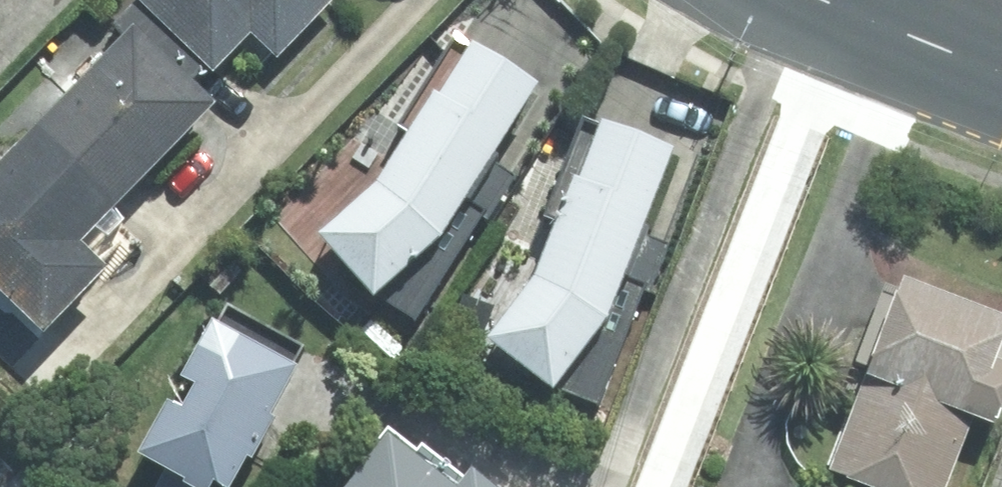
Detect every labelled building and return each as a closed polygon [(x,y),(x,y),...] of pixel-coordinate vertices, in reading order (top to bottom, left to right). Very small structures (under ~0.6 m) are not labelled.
[(231,66),(265,30),(294,58),(349,0),(161,0),(231,66)] [(29,293),(67,331),(129,271),(90,231),(222,103),(152,31),(0,178),(0,276),(23,299),(29,293)] [(394,291),(459,229),(557,76),(494,37),(406,174),(341,236),(394,291)] [(570,386),(631,315),(700,147),(630,118),(569,262),(508,332),(570,386)] [(959,434),(976,440),(997,381),(981,375),(998,329),(887,288),(848,393),(816,480),(835,486),(940,486),(959,434)] [(232,317),(157,445),(228,486),(242,486),(314,366),(232,317)] [(493,459),(475,483),(410,433),(368,486),(530,486),(493,459)] [(17,470),(0,486),(33,486),(17,470)]
